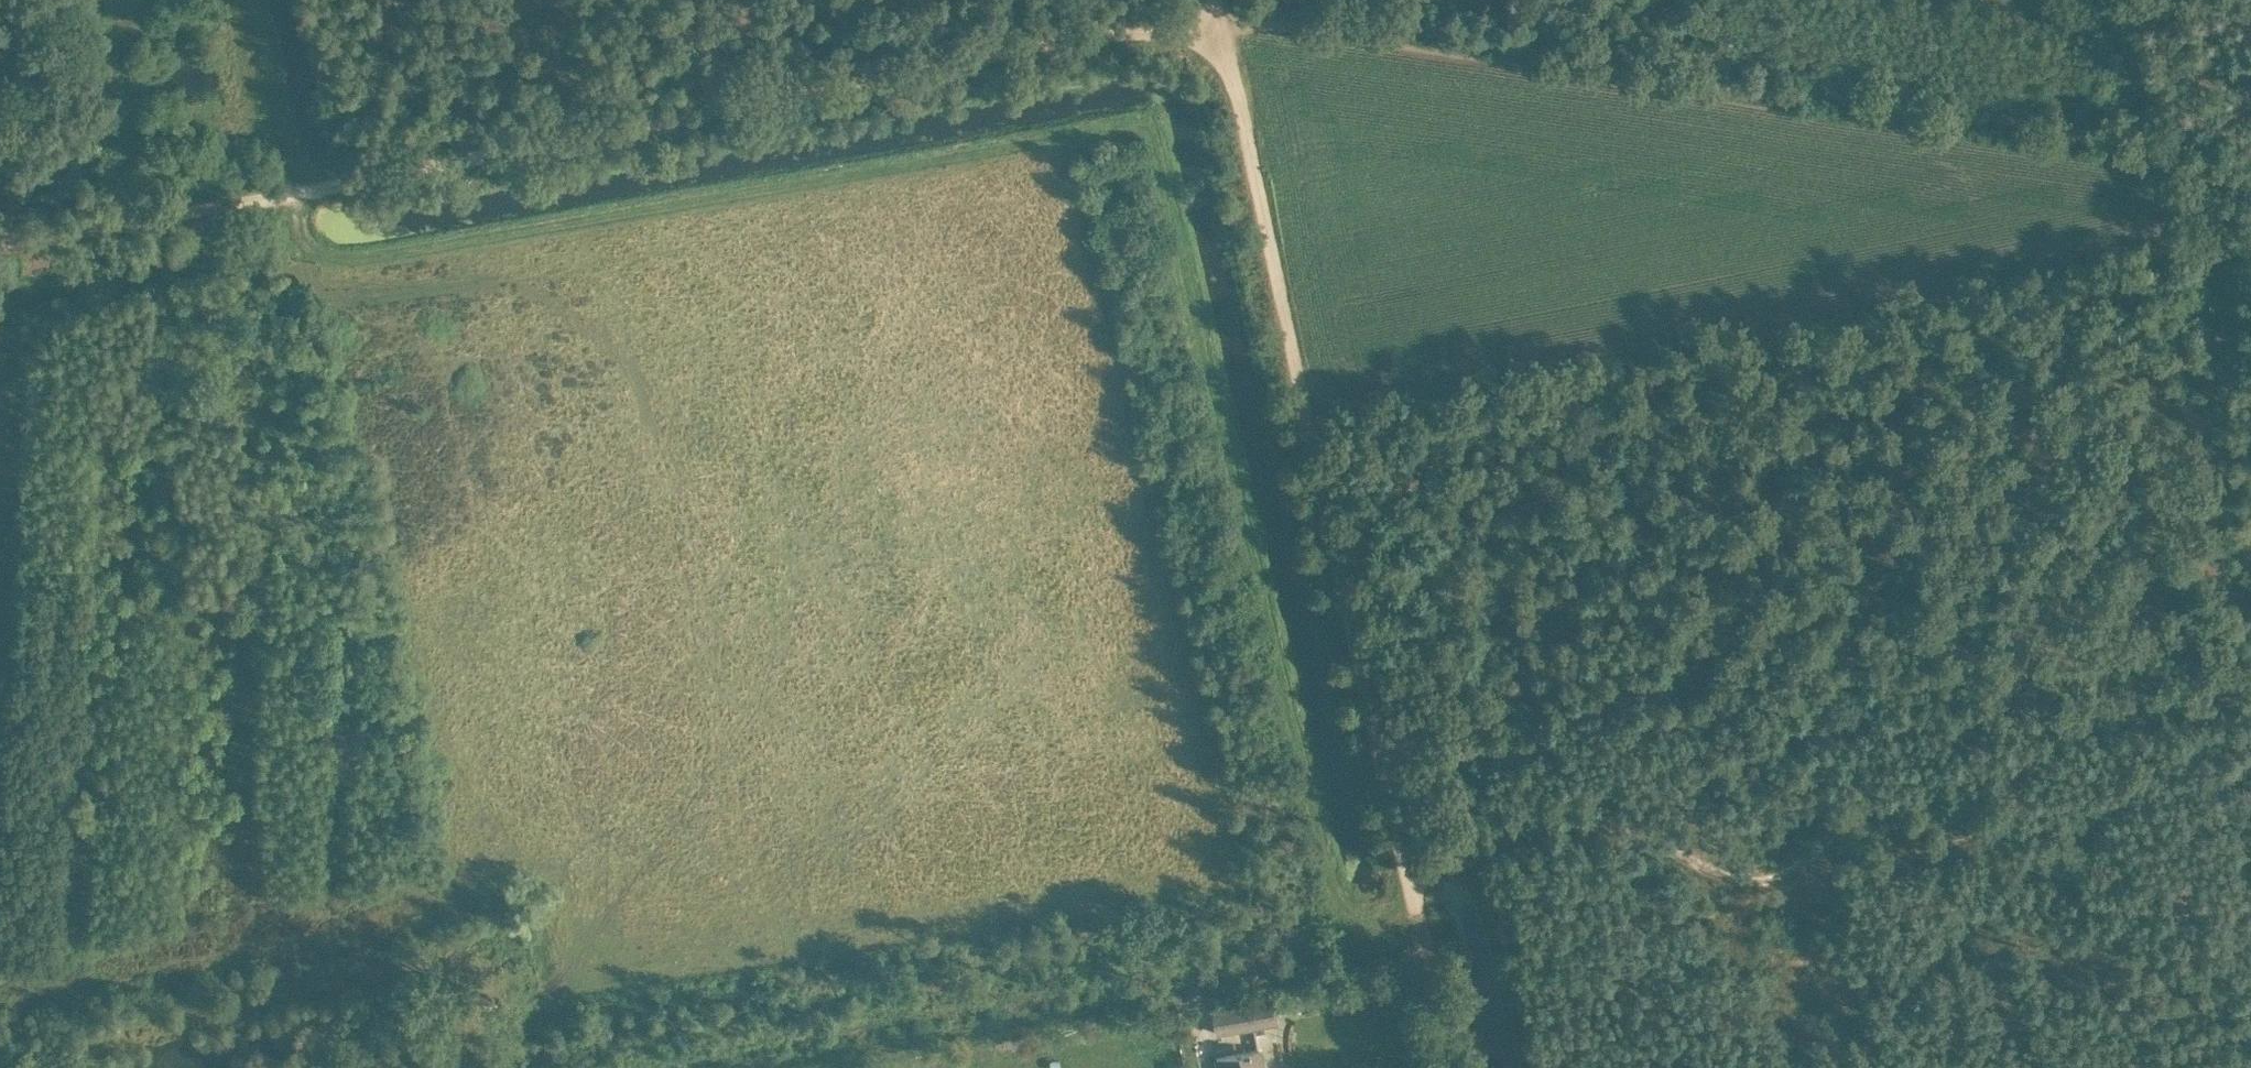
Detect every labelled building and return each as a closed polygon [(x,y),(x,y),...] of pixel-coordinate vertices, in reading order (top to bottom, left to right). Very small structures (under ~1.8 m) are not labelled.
[(1216,1034),(1279,1022),(1274,993),(1211,1005),(1216,1034)] [(1262,1047),(1214,1057),(1217,1067),(1266,1067),(1262,1047)]
